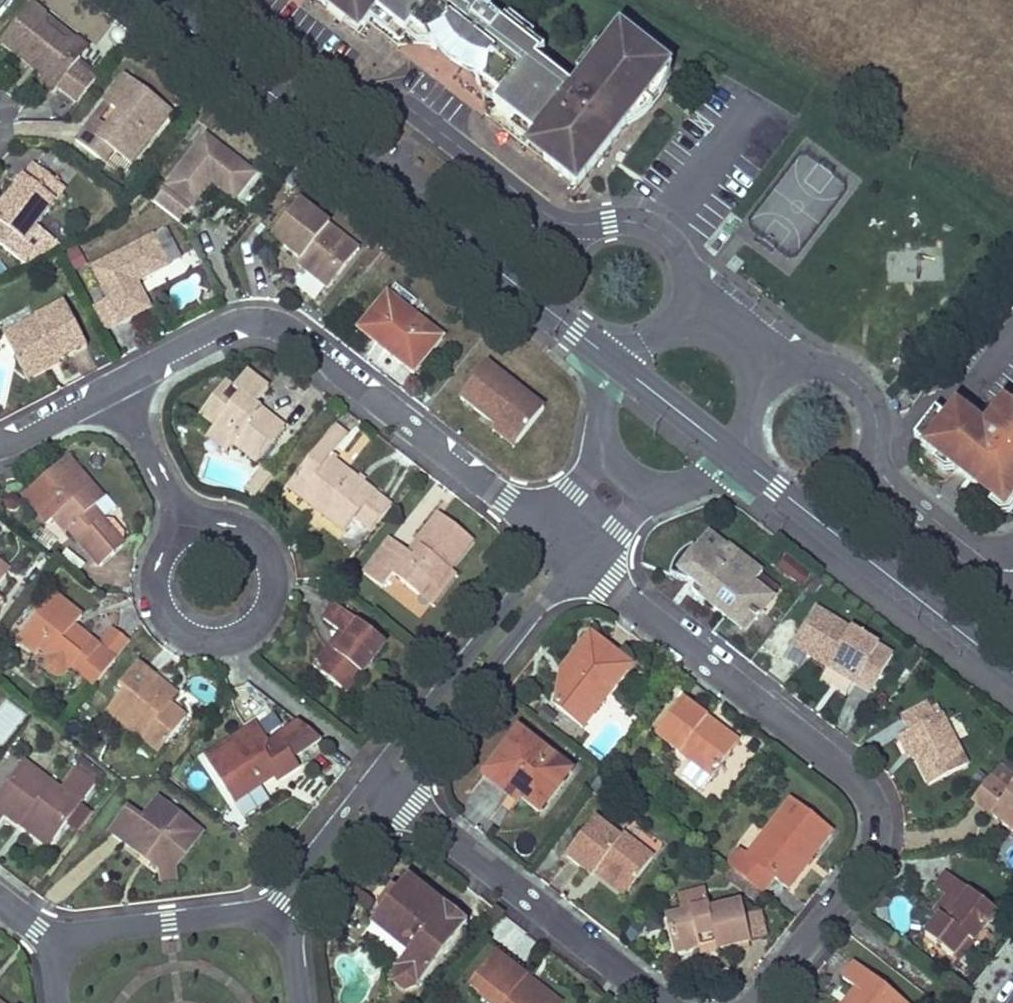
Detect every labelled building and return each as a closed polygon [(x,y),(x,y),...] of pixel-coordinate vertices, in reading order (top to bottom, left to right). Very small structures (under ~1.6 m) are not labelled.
[(358,19),(333,0),(311,0),(360,38),(368,27),(398,50),(407,49),(412,48),(417,47),(422,47),(427,47),(432,48),(412,32),(407,40),(377,16),(376,15),(358,19)] [(673,69),(621,29),(572,91),(536,63),(545,52),(506,21),(501,27),(483,12),(487,7),(479,0),(333,0),(358,19),(376,15),(377,16),(407,40),(412,32),(432,48),(434,50),(442,39),(460,53),(463,49),(470,55),(467,59),(485,73),(477,84),(479,86),(498,101),(493,108),(536,142),(541,135),(549,141),(544,147),(586,180),(673,69)] [(64,41),(47,28),(45,14),(32,4),(0,44),(29,67),(33,63),(38,62),(39,67),(48,73),(44,78),(40,83),(54,94),(58,89),(77,104),(96,80),(76,65),(80,59),(78,40),(64,41)] [(78,40),(45,14),(47,28),(64,41),(78,40)] [(485,73),(467,59),(470,55),(463,49),(460,53),(442,39),(434,50),(436,52),(438,55),(440,58),(443,61),(446,65),(449,68),(453,72),(458,75),(464,78),(468,80),(472,82),(477,84),(485,73)] [(89,48),(78,40),(80,59),(89,48)] [(76,65),(96,80),(99,74),(80,59),(76,65)] [(39,67),(38,62),(33,63),(29,67),(44,78),(48,73),(39,67)] [(131,166),(172,112),(124,75),(104,102),(117,112),(106,127),(94,118),(75,142),(104,164),(113,152),(131,166)] [(484,113),(485,119),(577,191),(586,180),(544,147),(549,141),(541,135),(536,142),(493,108),(498,101),(479,86),(482,94),(483,99),(484,104),(484,109),(484,113)] [(255,173),(206,135),(166,186),(193,207),(212,183),(234,200),(255,173)] [(35,165),(0,211),(0,224),(9,231),(0,242),(0,245),(27,266),(59,249),(63,247),(36,226),(65,188),(35,165)] [(270,234),(284,204),(270,198),(256,227),(270,234)] [(328,289),(359,249),(300,202),(272,238),(301,261),(298,265),(328,289)] [(9,231),(0,224),(0,242),(9,231)] [(153,236),(92,268),(108,299),(121,324),(151,308),(138,283),(169,266),(153,236)] [(941,279),(941,267),(930,267),(930,250),(908,250),(908,249),(888,250),(888,281),(941,279)] [(387,295),(408,312),(417,302),(395,285),(387,295)] [(218,301),(214,292),(203,297),(208,306),(218,301)] [(387,295),(359,331),(414,374),(442,339),(408,312),(387,295)] [(121,324),(108,299),(90,309),(103,333),(121,324)] [(58,362),(87,347),(65,303),(4,335),(24,374),(56,358),(58,362)] [(56,358),(24,374),(28,381),(59,365),(58,362),(56,358)] [(489,363),(457,402),(493,430),(490,434),(513,451),(545,410),(489,363)] [(269,390),(247,373),(234,390),(233,391),(239,395),(231,407),(221,399),(206,419),(215,427),(210,434),(231,450),(234,446),(257,463),(284,428),(271,418),(260,419),(251,412),(256,406),(269,390)] [(234,390),(225,383),(200,415),(206,419),(221,399),(231,407),(239,395),(233,391),(234,390)] [(990,436),(985,432),(962,414),(957,410),(948,422),(936,413),(915,440),(938,459),(955,472),(959,466),(969,474),(968,476),(985,489),(982,493),(993,501),(997,505),(1010,503),(1012,499),(1012,409),(1006,404),(989,426),(994,430),(990,436)] [(271,418),(256,406),(251,412),(260,419),(271,418)] [(962,414),(985,432),(989,426),(967,409),(962,414)] [(985,432),(990,436),(994,430),(989,426),(985,432)] [(357,518),(372,530),(391,506),(330,459),(347,436),(335,427),(288,488),(345,533),(357,518)] [(69,458),(64,462),(74,474),(79,470),(69,458)] [(945,473),(955,472),(938,459),(934,464),(945,473)] [(48,524),(53,520),(57,516),(68,529),(100,567),(115,554),(113,552),(125,542),(126,533),(114,519),(105,518),(96,507),(98,505),(86,491),(92,485),(79,470),(74,474),(64,462),(24,497),(48,524)] [(21,476),(18,466),(4,471),(6,481),(21,476)] [(959,466),(955,472),(965,480),(968,476),(969,474),(959,466)] [(246,492),(256,500),(273,478),(263,470),(246,492)] [(965,480),(982,493),(985,489),(968,476),(965,480)] [(86,491),(98,505),(104,499),(92,485),(86,491)] [(15,511),(20,507),(20,501),(16,496),(10,496),(5,500),(5,506),(9,511),(15,511)] [(1012,499),(1010,503),(997,505),(993,501),(989,507),(1000,516),(1010,515),(1012,511),(1012,499)] [(686,512),(683,506),(666,512),(669,519),(686,512)] [(450,570),(473,541),(440,515),(419,542),(424,545),(414,558),(409,554),(391,540),(364,574),(382,588),(393,575),(420,596),(431,582),(437,586),(450,570)] [(68,529),(57,516),(53,520),(64,532),(68,529)] [(754,583),(762,573),(745,560),(744,562),(741,560),(739,556),(735,552),(732,550),(727,549),(708,534),(697,548),(693,545),(690,546),(687,548),(684,550),(680,553),(677,557),(675,560),(673,565),(671,569),(670,574),(688,581),(689,580),(694,584),(692,589),(695,594),(698,595),(702,595),(705,593),(719,603),(714,609),(740,630),(758,607),(763,612),(773,597),(754,583)] [(414,558),(424,545),(419,542),(409,554),(414,558)] [(802,588),(811,570),(783,557),(774,575),(802,588)] [(7,576),(10,571),(0,563),(0,571),(7,576)] [(431,582),(420,596),(431,604),(454,574),(450,570),(437,586),(431,582)] [(714,609),(719,603),(705,593),(702,595),(698,595),(695,594),(714,609)] [(82,617),(55,595),(18,641),(36,655),(40,650),(50,658),(48,660),(47,663),(47,666),(48,669),(50,672),(52,674),(55,676),(57,676),(61,676),(64,675),(66,674),(68,672),(71,668),(81,656),(104,674),(130,641),(113,628),(99,646),(81,632),(78,636),(71,631),(74,627),(82,617)] [(314,667),(341,688),(356,670),(362,674),(386,644),(336,605),(324,620),(341,633),(348,638),(336,653),(330,647),(314,667)] [(763,612),(758,607),(740,630),(746,634),(763,612)] [(834,620),(811,657),(870,693),(893,655),(834,620)] [(81,632),(74,627),(71,631),(78,636),(81,632)] [(341,633),(330,647),(336,653),(348,638),(341,633)] [(595,690),(621,657),(591,633),(564,667),(574,675),(556,698),(555,707),(582,728),(606,698),(595,690)] [(104,674),(81,656),(71,668),(94,686),(104,674)] [(595,690),(606,698),(632,665),(621,657),(595,690)] [(170,691),(137,665),(119,687),(124,691),(107,712),(142,741),(135,749),(152,762),(187,719),(169,705),(163,700),(170,691)] [(574,675),(564,667),(561,671),(556,698),(574,675)] [(341,688),(347,693),(362,674),(356,670),(341,688)] [(176,695),(170,691),(163,700),(169,705),(176,695)] [(712,777),(739,742),(713,722),(709,727),(703,723),(707,718),(682,699),(655,735),(692,762),(682,776),(700,790),(710,776),(712,777)] [(0,708),(0,746),(25,717),(5,701),(0,708)] [(929,785),(968,766),(942,715),(936,718),(929,704),(902,718),(908,732),(903,735),(914,756),(929,785)] [(709,727),(713,722),(707,718),(703,723),(709,727)] [(294,758),(322,740),(299,723),(269,743),(261,731),(210,764),(242,815),(266,800),(258,788),(278,775),(281,780),(300,767),(294,758)] [(511,749),(523,733),(518,730),(507,745),(511,749)] [(539,813),(572,772),(523,733),(511,749),(507,745),(486,772),(511,791),(507,796),(517,804),(521,799),(539,813)] [(908,760),(914,756),(903,735),(896,738),(908,760)] [(24,762),(0,795),(0,822),(5,816),(19,826),(25,818),(54,840),(67,822),(80,804),(24,762)] [(990,776),(1009,792),(1012,787),(1012,774),(999,764),(990,776)] [(507,796),(511,791),(486,772),(482,777),(507,796)] [(1009,792),(990,776),(972,799),(1012,832),(1012,787),(1009,792)] [(110,832),(159,870),(176,867),(202,833),(158,800),(143,820),(128,809),(110,832)] [(788,889),(831,832),(790,801),(748,856),(740,850),(727,867),(761,893),(773,877),(788,889)] [(91,812),(80,804),(67,822),(77,830),(91,812)] [(54,840),(25,818),(19,826),(47,848),(54,840)] [(623,835),(620,839),(595,820),(566,856),(593,876),(595,873),(600,866),(629,889),(653,858),(623,835)] [(624,895),(629,889),(600,866),(595,873),(624,895)] [(178,880),(176,867),(159,870),(161,882),(178,880)] [(973,942),(997,912),(947,873),(935,888),(952,902),(959,907),(947,921),(941,916),(925,936),(954,958),(969,939),(973,942)] [(386,904),(371,924),(408,953),(395,969),(393,983),(404,992),(418,987),(468,923),(446,906),(445,907),(430,894),(427,898),(423,895),(426,891),(408,877),(392,897),(396,900),(390,907),(386,904)] [(390,907),(396,900),(392,897),(386,904),(390,907)] [(684,912),(709,907),(707,897),(682,902),(684,912)] [(959,907),(952,902),(941,916),(947,921),(959,907)] [(684,912),(666,916),(674,953),(698,948),(700,947),(698,937),(713,934),(717,950),(751,943),(750,941),(744,915),(742,903),(710,910),(709,907),(684,912)] [(759,912),(744,915),(750,941),(765,938),(759,912)] [(717,950),(713,934),(698,937),(700,947),(698,948),(699,954),(717,950)] [(973,942),(969,939),(954,958),(958,961),(973,942)] [(499,949),(495,954),(526,977),(530,972),(499,949)] [(470,986),(491,1002),(549,1002),(523,983),(527,978),(526,977),(495,954),(470,986)] [(855,963),(843,979),(856,990),(864,996),(858,1002),(905,1002),(855,963)] [(527,978),(523,983),(549,1002),(559,1002),(527,978)] [(864,996),(856,990),(848,1000),(851,1002),(858,1002),(864,996)]
